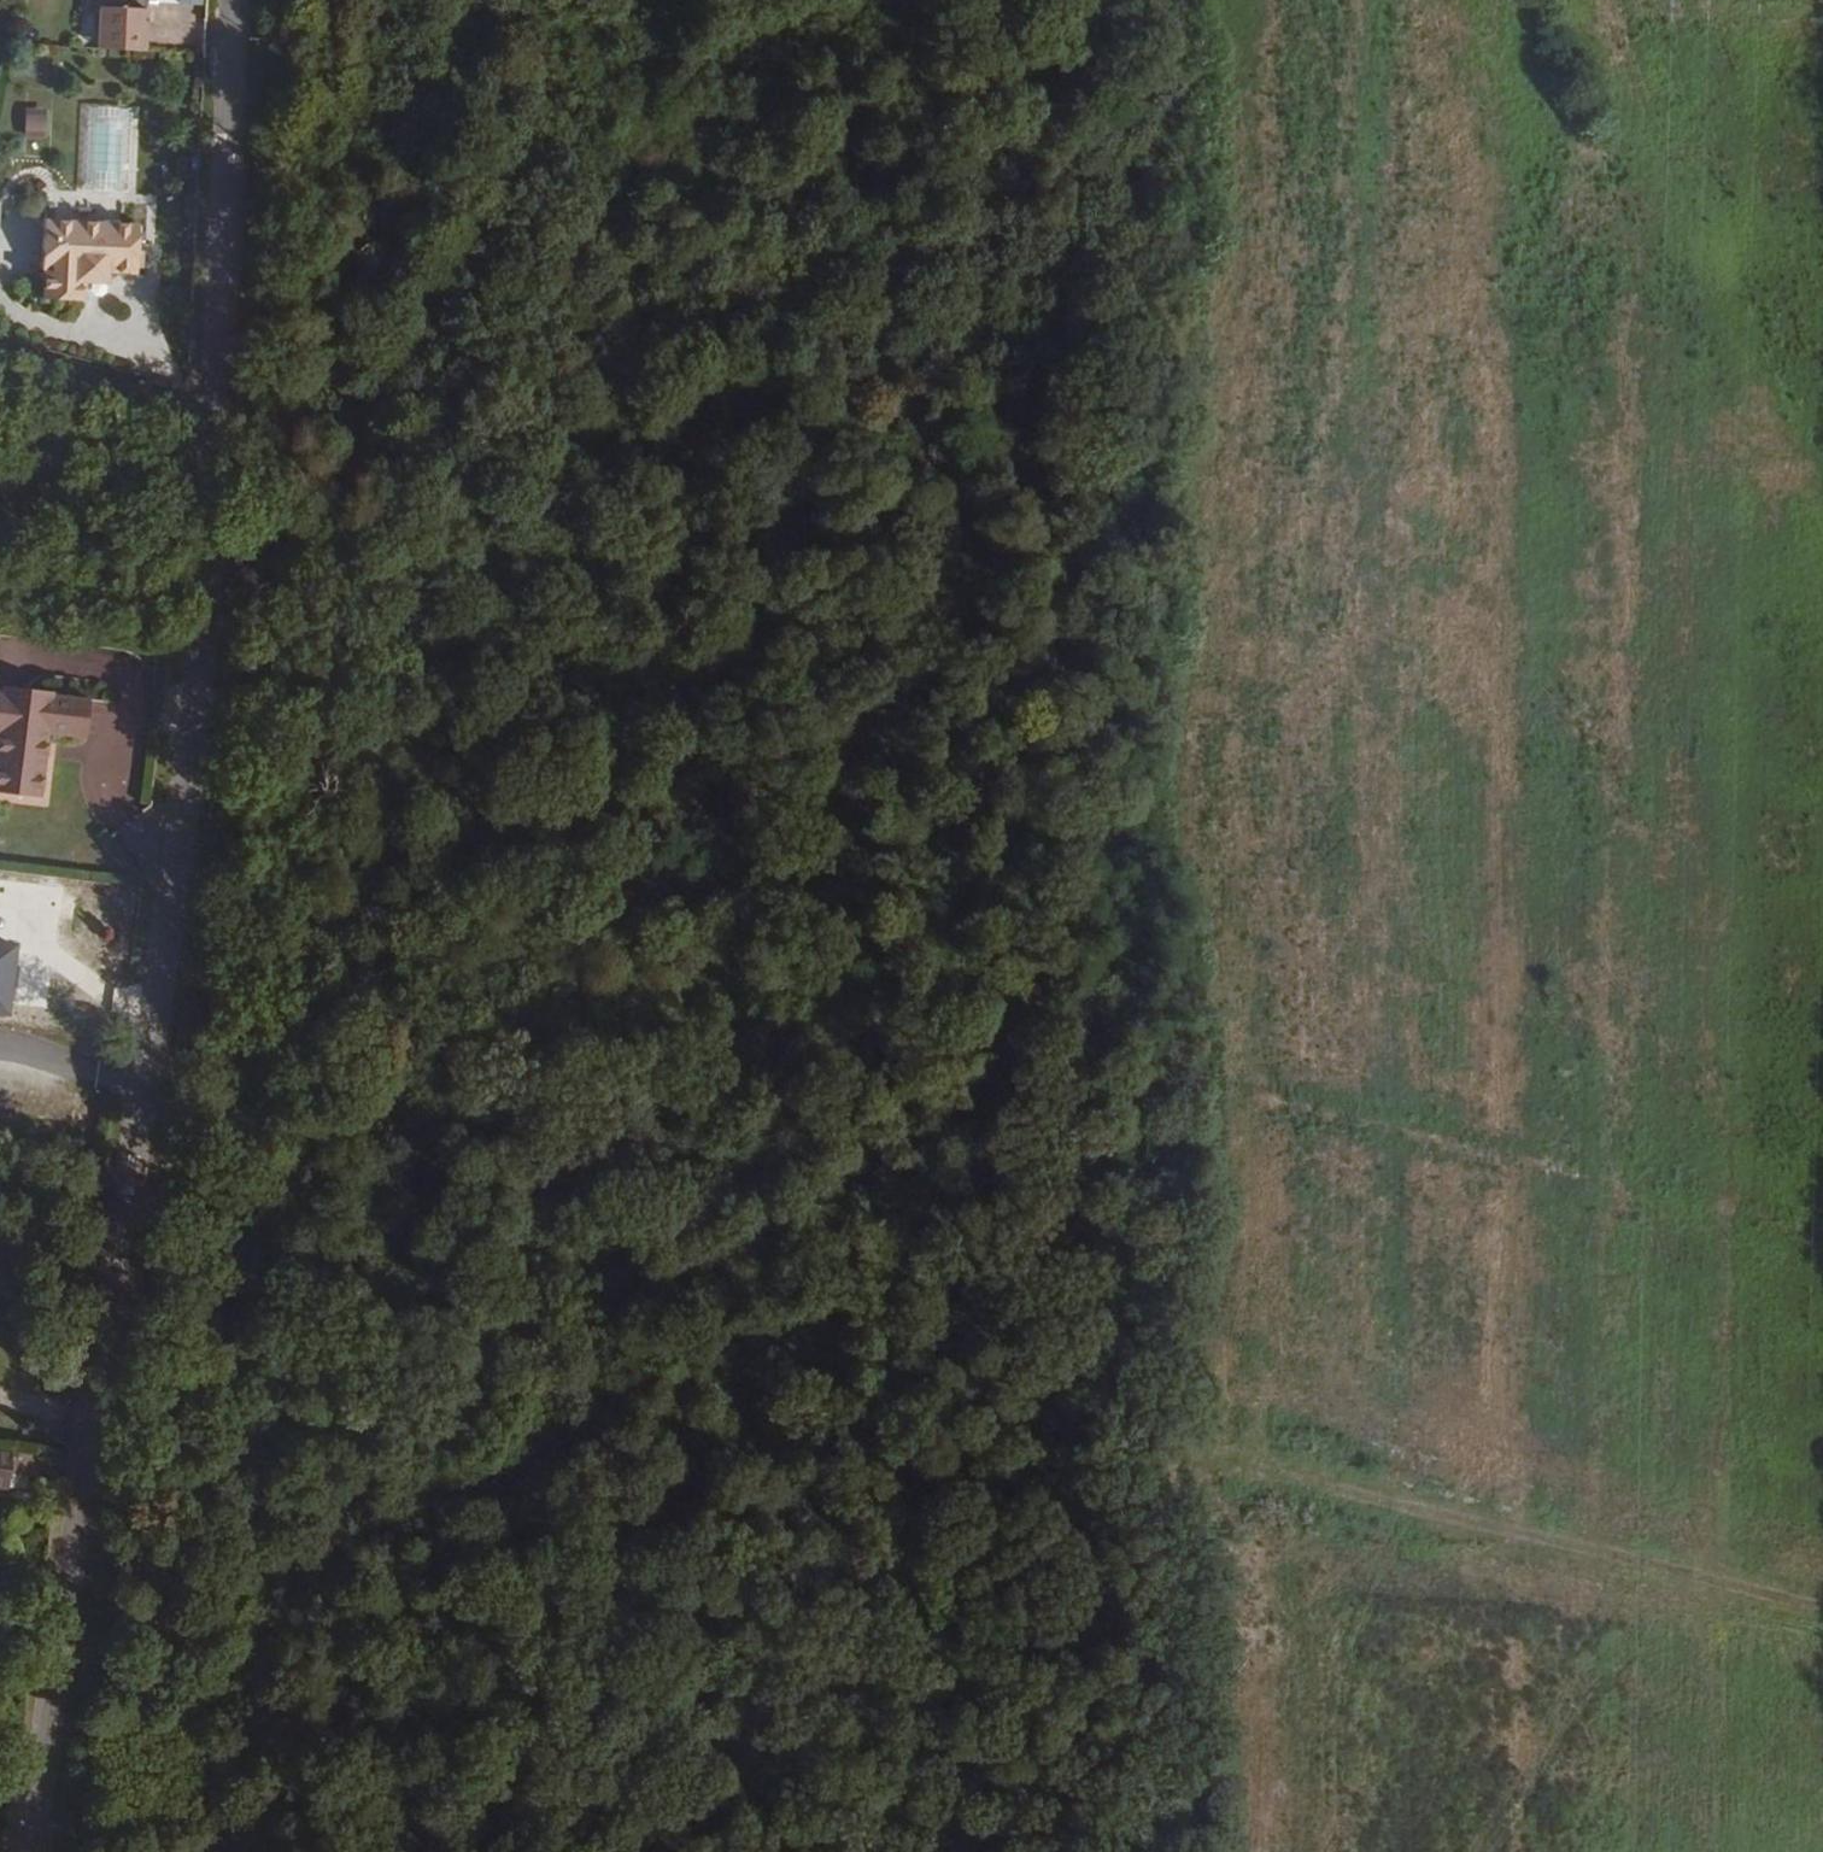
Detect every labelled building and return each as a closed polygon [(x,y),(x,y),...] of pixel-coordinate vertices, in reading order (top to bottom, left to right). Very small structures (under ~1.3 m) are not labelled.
[(103,3),(100,48),(143,51),(145,6),(103,3)] [(46,134),(46,108),(26,108),(25,134),(46,134)] [(137,233),(42,228),(40,276),(43,277),(42,305),(82,307),(83,289),(105,290),(105,280),(135,281),(137,233)] [(95,741),(99,702),(61,698),(61,693),(11,687),(11,692),(0,691),(0,739),(7,740),(0,795),(50,801),(55,761),(44,759),(46,744),(56,745),(57,737),(95,741)] [(44,759),(55,761),(56,745),(46,744),(44,759)] [(8,1014),(13,963),(2,962),(5,944),(0,943),(0,1013),(8,1014)] [(15,945),(5,944),(2,962),(13,963),(15,945)] [(12,1454),(0,1453),(0,1487),(8,1488),(10,1472),(29,1475),(43,1477),(44,1459),(12,1454)] [(10,1472),(8,1488),(27,1490),(29,1475),(10,1472)]
